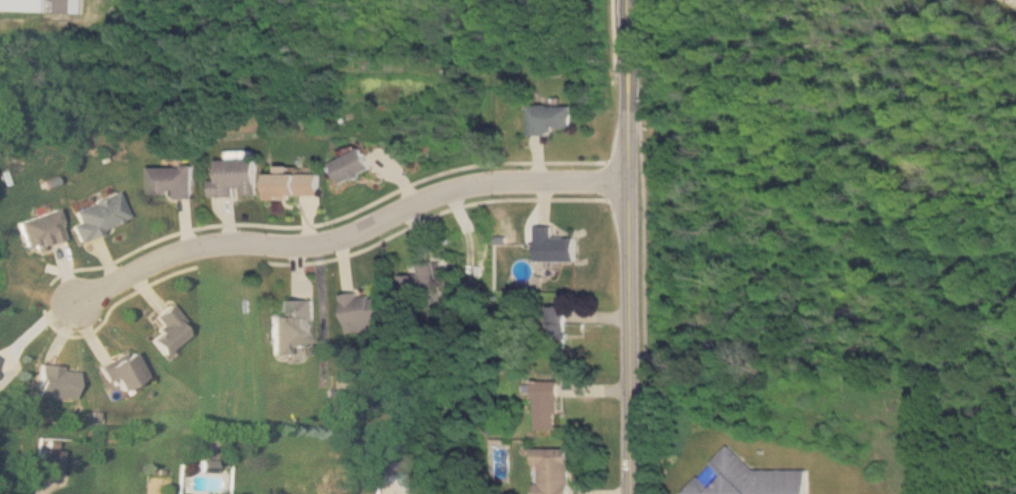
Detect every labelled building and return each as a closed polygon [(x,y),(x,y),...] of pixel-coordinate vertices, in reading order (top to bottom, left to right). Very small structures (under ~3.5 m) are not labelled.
[(552,133),(552,125),(572,125),(572,104),(530,104),(530,133),(552,133)] [(332,158),(340,181),(372,171),(364,147),(332,158)] [(218,158),(218,180),(211,180),(211,196),(236,195),(236,187),(244,187),(244,195),(258,194),(257,156),(229,156),(229,158),(218,158)] [(149,165),(149,197),(193,197),(193,165),(149,165)] [(321,196),(321,171),(268,171),(268,196),(321,196)] [(126,218),(115,191),(72,209),(77,222),(71,225),(77,239),(126,218)] [(63,238),(53,208),(15,221),(25,250),(63,238)] [(536,260),(574,260),(574,237),(553,237),(553,226),(536,226),(536,260)] [(439,295),(434,260),(416,263),(418,273),(398,276),(402,300),(439,295)] [(382,329),(379,295),(358,297),(357,292),(341,294),(345,333),(382,329)] [(271,315),(271,355),(288,355),(288,345),(307,345),(307,318),(313,318),(313,299),(288,299),(288,315),(271,315)] [(186,321),(169,303),(154,316),(163,326),(149,338),(164,355),(188,334),(181,326),(186,321)] [(566,305),(545,305),(545,347),(566,347),(566,305)] [(101,367),(115,392),(145,376),(131,350),(101,367)] [(38,396),(76,398),(77,367),(39,365),(38,396)] [(533,380),(533,429),(556,429),(556,380),(533,380)] [(809,468),(809,493),(709,493),(684,493),(683,493),(698,479),(710,493),(727,478),(712,462),(730,446),(750,468),(809,468)] [(568,447),(532,447),(532,493),(568,493),(568,447)] [(61,475),(61,449),(39,449),(39,475),(61,475)] [(380,474),(404,474),(404,451),(380,451),(380,474)]
